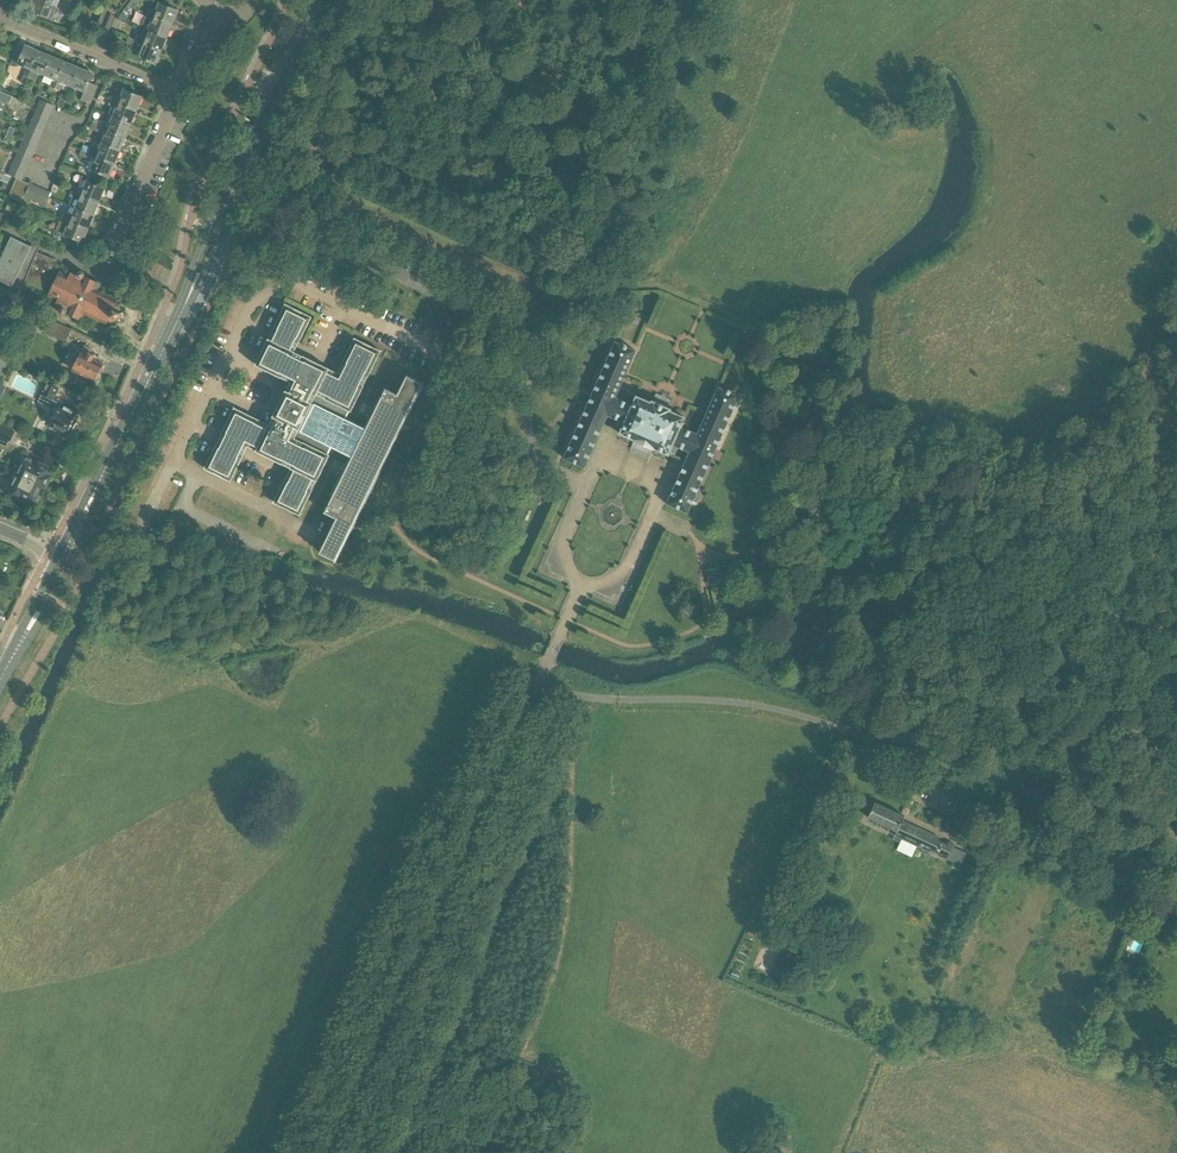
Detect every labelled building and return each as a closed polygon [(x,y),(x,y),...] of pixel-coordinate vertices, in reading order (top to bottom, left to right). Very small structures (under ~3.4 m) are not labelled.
[(37,0),(34,0),(29,12),(53,21),(56,13),(62,16),(64,11),(37,0)] [(64,11),(65,10),(73,13),(75,9),(60,3),(61,0),(37,0),(64,11)] [(141,0),(132,0),(128,6),(133,10),(141,0)] [(146,13),(172,24),(178,11),(160,3),(158,10),(154,9),(153,10),(148,8),(146,13)] [(94,20),(103,25),(102,27),(110,30),(112,27),(116,18),(101,5),(94,20)] [(143,19),(140,26),(144,28),(149,30),(167,37),(172,24),(146,13),(145,13),(143,19)] [(112,27),(118,29),(122,21),(116,18),(112,27)] [(136,35),(134,40),(161,51),(167,37),(149,30),(144,28),(141,37),(136,35)] [(129,38),(127,43),(133,46),(128,58),(141,63),(143,59),(156,64),(161,51),(134,40),(129,38)] [(112,52),(116,41),(109,39),(105,50),(112,52)] [(15,51),(10,64),(17,67),(18,63),(30,68),(29,71),(26,70),(21,82),(24,84),(28,77),(29,77),(39,52),(25,46),(22,54),(15,51)] [(39,52),(29,77),(33,79),(35,80),(39,72),(45,74),(53,57),(39,52)] [(53,57),(45,74),(56,79),(55,82),(52,81),(50,86),(48,91),(53,94),(55,88),(66,63),(53,57)] [(66,63),(55,88),(60,90),(62,86),(63,86),(65,83),(72,86),(79,69),(66,63)] [(79,69),(72,86),(85,91),(83,95),(81,100),(83,102),(88,103),(95,86),(89,83),(93,74),(79,69)] [(122,97),(113,93),(110,100),(137,111),(143,97),(125,90),(122,97)] [(2,115),(8,102),(10,103),(10,104),(15,105),(16,104),(23,107),(25,102),(0,92),(0,114),(2,115)] [(41,100),(40,102),(37,107),(51,113),(54,106),(41,100)] [(115,104),(118,105),(113,117),(131,124),(137,111),(110,100),(108,105),(114,108),(115,104)] [(35,113),(48,119),(51,113),(37,107),(35,113)] [(32,120),(45,126),(48,119),(35,113),(32,120)] [(107,124),(102,121),(100,126),(126,137),(131,124),(113,117),(109,128),(106,127),(107,124)] [(45,126),(32,120),(29,127),(42,132),(45,126)] [(98,131),(106,135),(103,143),(120,150),(126,137),(100,126),(98,131)] [(26,133),(40,139),(42,132),(29,127),(26,133)] [(23,140),(37,146),(40,139),(26,133),(23,140)] [(20,147),(34,152),(37,146),(23,140),(20,147)] [(96,151),(90,148),(89,153),(115,163),(120,150),(103,143),(98,154),(95,153),(96,151)] [(17,154),(31,159),(34,152),(20,147),(17,154)] [(78,171),(90,176),(92,171),(109,178),(115,163),(89,153),(82,150),(79,156),(95,162),(91,170),(80,166),(78,171)] [(14,160),(28,166),(31,159),(17,154),(14,160)] [(11,167),(25,173),(28,166),(14,160),(11,167)] [(8,175),(17,179),(21,181),(25,173),(11,167),(8,175)] [(9,196),(11,197),(21,202),(24,196),(26,191),(30,184),(21,181),(17,179),(9,196)] [(69,190),(73,192),(99,203),(105,189),(87,181),(83,190),(71,185),(69,190)] [(24,196),(21,202),(19,206),(28,209),(32,200),(31,199),(36,186),(30,183),(30,184),(26,191),(24,196)] [(31,199),(32,200),(38,202),(43,189),(36,186),(31,199)] [(45,205),(50,192),(43,189),(38,202),(45,205)] [(73,192),(71,196),(79,200),(76,208),(94,215),(99,203),(73,192)] [(9,201),(10,201),(6,211),(12,214),(14,210),(15,211),(18,205),(19,206),(21,202),(11,197),(9,201)] [(64,213),(62,218),(88,229),(94,215),(76,208),(71,206),(67,214),(64,213)] [(62,218),(56,231),(65,235),(83,242),(88,229),(62,218)] [(20,296),(19,295),(21,291),(22,291),(26,282),(43,290),(49,277),(56,280),(59,275),(51,270),(56,260),(31,249),(32,247),(12,237),(0,261),(0,280),(11,286),(9,291),(7,290),(5,297),(18,303),(21,297),(20,296)] [(56,304),(62,307),(60,311),(61,313),(63,315),(66,314),(67,313),(81,320),(85,313),(107,324),(108,321),(110,322),(115,321),(116,319),(120,321),(124,313),(120,310),(121,308),(119,304),(117,303),(119,300),(97,289),(100,283),(85,276),(85,274),(85,273),(82,271),(79,272),(77,276),(71,273),(69,276),(60,272),(59,275),(56,280),(48,296),(58,301),(56,304)] [(320,552),(338,561),(337,562),(338,562),(390,456),(426,383),(425,382),(425,383),(407,375),(398,394),(386,388),(366,428),(347,418),(350,411),(351,412),(364,386),(364,385),(368,377),(368,378),(381,351),(355,338),(341,365),(342,365),(338,373),(330,369),(330,368),(303,356),(295,352),(295,351),(299,343),(299,344),(312,317),(286,304),(273,330),(269,339),(256,365),(282,378),(291,382),(290,382),(291,382),(287,390),(273,417),(270,425),(269,425),(261,421),(235,408),(222,434),(218,442),(204,468),(231,482),(244,455),(247,447),(248,447),(256,451),(283,464),(291,468),(287,476),(274,503),(300,516),(313,489),(316,481),(317,481),(330,455),(329,454),(333,447),(352,456),(325,512),(337,518),(320,552)] [(71,329),(53,321),(47,334),(65,342),(71,329)] [(673,446),(689,453),(667,503),(688,512),(739,396),(718,386),(706,412),(697,433),(682,426),(686,416),(636,394),(632,403),(617,397),(626,376),(637,351),(616,341),(564,458),(585,467),(608,415),(624,422),(619,433),(669,455),(673,446)] [(73,370),(84,375),(82,380),(91,385),(93,380),(96,381),(97,379),(98,380),(101,374),(100,374),(104,365),(96,361),(97,360),(94,358),(95,355),(90,352),(92,349),(85,346),(73,370)] [(0,350),(0,358),(8,362),(11,355),(0,350)] [(50,428),(55,431),(57,427),(67,433),(69,429),(72,431),(77,421),(74,420),(75,418),(74,418),(77,412),(53,399),(59,387),(47,382),(41,394),(38,400),(57,409),(50,424),(52,425),(50,428)] [(803,399),(797,413),(806,417),(812,403),(803,399)] [(10,441),(14,432),(1,425),(0,427),(0,436),(10,441)] [(23,465),(19,473),(42,484),(45,486),(50,476),(46,475),(49,469),(33,460),(34,459),(27,456),(26,457),(22,455),(18,462),(23,465)] [(15,476),(17,469),(6,466),(4,473),(15,476)] [(11,494),(19,498),(21,493),(35,500),(42,484),(19,473),(15,481),(11,488),(13,489),(11,494)] [(723,582),(719,567),(705,570),(709,586),(723,582)] [(934,850),(942,854),(941,857),(947,860),(956,844),(949,841),(948,843),(938,839),(939,837),(903,819),(905,816),(875,802),(867,817),(896,830),(894,835),(932,853),(934,850)] [(1142,898),(1138,909),(1146,912),(1150,901),(1142,898)] [(783,981),(796,956),(783,949),(770,974),(783,981)]
